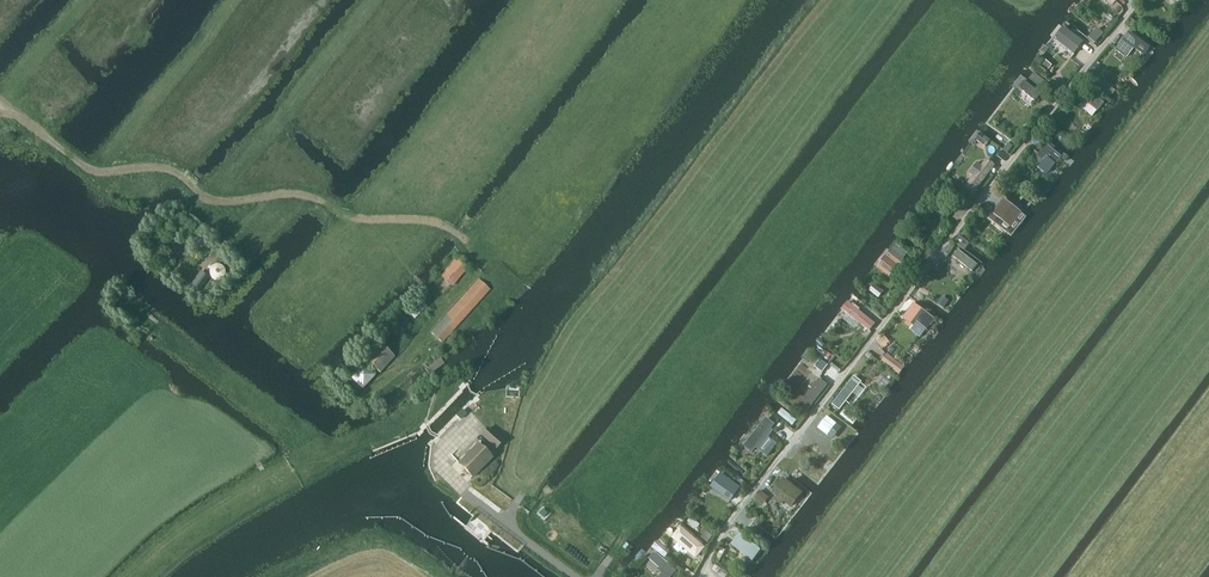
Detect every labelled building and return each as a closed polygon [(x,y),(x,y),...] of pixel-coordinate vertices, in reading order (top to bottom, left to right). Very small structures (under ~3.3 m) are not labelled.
[(1194,2),(1192,0),(1176,0),(1189,9),(1194,2)] [(1075,26),(1088,38),(1093,32),(1080,20),(1075,26)] [(1129,33),(1117,50),(1126,58),(1134,47),(1144,54),(1146,54),(1148,50),(1148,48),(1149,48),(1129,33)] [(1018,92),(1034,106),(1043,96),(1027,82),(1018,92)] [(1102,114),(1111,102),(1102,95),(1095,90),(1086,101),(1102,114)] [(1056,166),(1062,157),(1049,148),(1043,157),(1056,166)] [(962,188),(973,197),(998,165),(987,156),(962,188)] [(941,196),(934,203),(948,215),(954,208),(941,196)] [(1021,218),(1026,211),(1012,202),(1007,209),(1021,218)] [(887,261),(908,276),(915,266),(893,251),(887,261)] [(983,266),(961,251),(955,259),(977,275),(983,266)] [(457,254),(442,272),(453,283),(469,265),(457,254)] [(480,276),(432,329),(444,340),(492,287),(480,276)] [(844,312),(872,334),(881,322),(853,300),(844,312)] [(942,322),(917,305),(909,317),(934,334),(938,328),(942,322)] [(379,372),(394,355),(379,342),(364,358),(379,372)] [(809,379),(825,391),(835,378),(819,366),(809,379)] [(864,398),(871,387),(860,380),(853,391),(864,398)] [(462,410),(457,416),(461,419),(466,414),(462,410)] [(744,447),(758,458),(784,424),(770,413),(744,447)] [(836,450),(849,437),(831,421),(819,435),(836,450)] [(482,435),(497,448),(503,442),(488,428),(482,435)] [(492,458),(478,444),(459,464),(473,477),(492,458)] [(713,486),(734,502),(744,488),(723,473),(713,486)] [(798,504),(804,496),(787,483),(781,490),(798,504)] [(681,527),(672,537),(700,561),(710,548),(681,527)] [(759,551),(738,535),(732,542),(753,559),(759,551)] [(668,574),(672,569),(659,559),(656,563),(668,574)]
